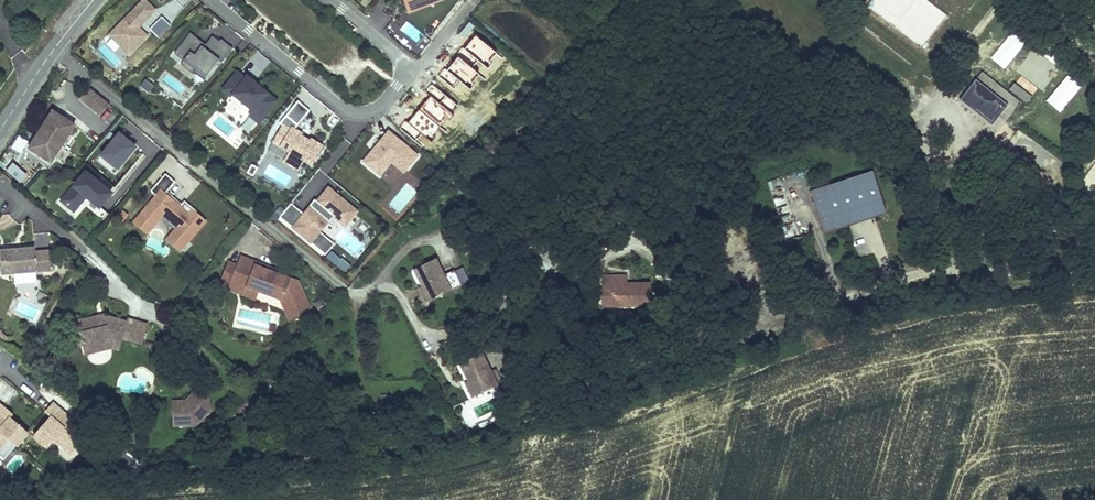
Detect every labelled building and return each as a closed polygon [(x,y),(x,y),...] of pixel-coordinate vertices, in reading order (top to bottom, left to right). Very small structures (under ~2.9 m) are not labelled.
[(129,55),(147,36),(141,31),(140,32),(137,29),(139,28),(156,11),(145,0),(144,0),(121,23),(123,25),(111,37),(129,55)] [(408,13),(416,10),(415,5),(426,1),(426,2),(432,0),(403,0),(408,13)] [(416,10),(442,0),(432,0),(426,2),(426,1),(415,5),(416,10)] [(149,29),(158,38),(170,25),(162,17),(149,29)] [(409,22),(402,29),(417,43),(424,36),(409,22)] [(190,34),(174,54),(183,61),(180,64),(193,74),(194,72),(199,66),(209,74),(219,60),(222,62),(233,48),(221,39),(219,41),(218,42),(210,53),(199,44),(201,42),(190,34)] [(218,42),(219,41),(212,36),(205,45),(201,42),(199,44),(210,53),(218,42)] [(1045,89),(1058,67),(1032,52),(1019,74),(1045,89)] [(199,66),(194,72),(204,80),(209,74),(199,66)] [(237,72),(223,89),(229,95),(231,92),(250,108),(247,113),(259,122),(276,101),(254,82),(250,87),(244,82),(246,79),(237,72)] [(146,79),(141,86),(149,92),(154,86),(146,79)] [(976,82),(961,100),(992,125),(1007,107),(976,82)] [(110,105),(89,87),(80,98),(101,116),(110,105)] [(302,134),(294,129),(310,111),(298,101),(280,123),(283,126),(273,142),(290,152),(287,157),(301,165),(304,161),(311,166),(323,146),(311,139),(310,141),(300,136),(302,134)] [(29,148),(51,162),(75,125),(53,111),(29,148)] [(117,171),(138,148),(120,131),(99,153),(117,171)] [(373,150),(363,162),(380,176),(391,162),(404,173),(418,156),(389,131),(376,146),(378,148),(375,152),(373,150)] [(1056,179),(1065,166),(1022,136),(1013,149),(1056,179)] [(21,152),(26,143),(17,138),(12,148),(21,152)] [(287,157),(284,162),(298,170),(301,165),(287,157)] [(22,183),(29,175),(13,162),(6,171),(22,183)] [(247,173),(253,176),(258,168),(252,164),(247,173)] [(424,172),(432,179),(438,171),(430,165),(424,172)] [(889,214),(874,171),(812,190),(826,235),(889,214)] [(112,193),(86,172),(62,201),(74,211),(86,197),(100,208),(112,193)] [(151,191),(156,196),(146,208),(157,217),(161,212),(163,215),(178,227),(167,239),(180,251),(205,221),(196,213),(197,212),(185,201),(182,204),(180,206),(165,194),(167,191),(175,182),(165,174),(151,191)] [(291,203),(280,217),(326,255),(335,244),(320,232),(328,221),(329,222),(334,216),(345,226),(357,211),(329,188),(317,201),(323,206),(318,212),(311,206),(304,214),(291,203)] [(167,191),(165,194),(180,206),(182,204),(167,191)] [(310,205),(311,206),(318,212),(323,206),(317,201),(315,199),(310,205)] [(163,215),(161,212),(157,217),(146,208),(141,214),(148,220),(147,221),(151,224),(145,231),(147,233),(163,215)] [(134,222),(145,231),(151,224),(147,221),(148,220),(141,214),(134,222)] [(523,249),(530,243),(522,235),(515,240),(523,249)] [(0,250),(0,262),(1,262),(2,274),(14,273),(32,272),(36,272),(53,271),(52,250),(35,251),(34,248),(0,250)] [(557,261),(548,251),(542,257),(551,267),(557,261)] [(257,263),(242,257),(238,266),(231,284),(230,286),(246,292),(248,287),(258,291),(281,300),(285,303),(293,320),(304,316),(302,312),(311,308),(299,282),(278,274),(256,266),(257,263)] [(342,258),(337,264),(345,272),(351,265),(342,258)] [(414,269),(422,286),(429,301),(462,286),(461,285),(455,271),(454,270),(443,275),(436,259),(414,269)] [(222,280),(231,284),(238,266),(229,262),(222,280)] [(256,266),(278,274),(279,271),(257,263),(256,266)] [(455,271),(461,285),(470,281),(463,267),(455,271)] [(32,272),(14,273),(15,283),(37,282),(36,272),(32,272)] [(602,306),(651,306),(651,284),(627,284),(616,285),(616,276),(602,276),(602,306)] [(626,276),(616,276),(616,285),(627,284),(626,276)] [(246,292),(230,286),(229,290),(255,300),(258,291),(248,287),(246,292)] [(429,301),(422,286),(419,288),(426,303),(429,301)] [(291,322),(293,320),(285,303),(281,300),(291,322)] [(101,314),(110,313),(109,301),(100,302),(101,314)] [(69,323),(73,343),(83,341),(83,345),(85,352),(93,350),(94,353),(104,350),(103,347),(112,345),(111,345),(122,342),(123,338),(128,322),(110,317),(105,318),(98,320),(97,316),(69,323)] [(137,321),(128,319),(128,322),(123,338),(132,341),(137,321)] [(148,325),(137,321),(132,341),(142,344),(148,325)] [(0,331),(0,339),(5,344),(9,339),(0,331)] [(103,347),(104,350),(112,348),(119,350),(122,342),(111,345),(112,345),(103,347)] [(460,364),(468,381),(476,396),(497,386),(481,354),(460,364)] [(472,398),(476,396),(468,381),(465,383),(472,398)] [(197,425),(212,409),(209,406),(208,400),(201,400),(194,393),(186,401),(186,407),(188,409),(184,413),(182,411),(174,411),(174,425),(197,425)] [(173,402),(174,411),(182,411),(184,413),(188,409),(186,407),(186,401),(173,402)] [(55,403),(46,413),(52,418),(35,436),(47,448),(55,440),(58,436),(74,451),(89,434),(55,403)] [(2,404),(0,406),(0,448),(8,439),(17,447),(29,434),(12,419),(15,416),(2,404)] [(71,455),(74,451),(58,436),(55,440),(71,455)]
